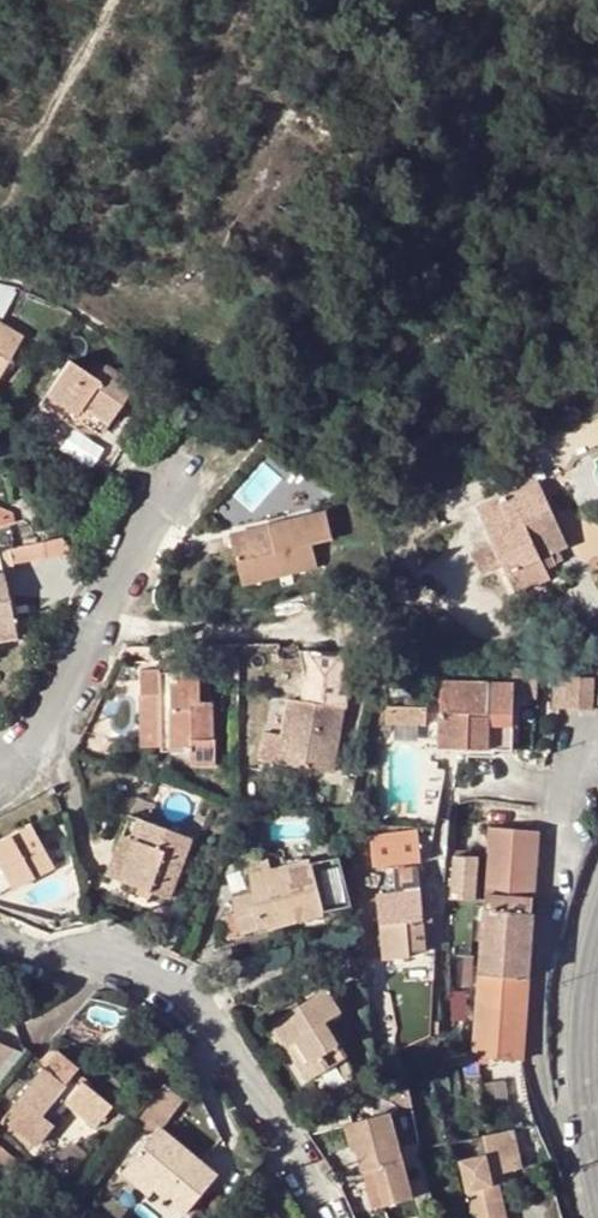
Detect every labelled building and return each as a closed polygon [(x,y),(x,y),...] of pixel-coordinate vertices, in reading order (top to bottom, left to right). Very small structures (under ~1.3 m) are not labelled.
[(5,313),(13,291),(0,286),(0,311),(5,313)] [(23,339),(0,325),(0,375),(23,339)] [(76,414),(82,405),(86,408),(110,423),(134,386),(105,366),(96,378),(70,361),(48,395),(76,414)] [(479,508),(516,593),(550,579),(546,569),(557,564),(553,553),(560,550),(567,547),(539,482),(479,508)] [(14,524),(12,511),(0,507),(0,526),(14,524)] [(331,535),(325,509),(230,530),(241,581),(315,564),(310,540),(331,535)] [(553,553),(557,564),(565,561),(560,550),(553,553)] [(24,573),(24,597),(56,600),(61,574),(24,573)] [(7,638),(15,636),(3,575),(0,575),(0,639),(7,638)] [(310,683),(347,685),(354,687),(352,654),(304,653),(305,682),(310,683)] [(147,715),(146,747),(172,747),(171,752),(176,752),(190,752),(190,766),(214,767),(215,741),(211,741),(211,721),(211,704),(202,704),(202,678),(187,677),(186,669),(173,668),(173,672),(142,672),(142,694),(147,695),(147,715)] [(594,710),(595,680),(595,679),(568,678),(568,692),(568,708),(594,710)] [(347,685),(310,683),(308,701),(344,708),(347,685)] [(444,683),(442,747),(488,749),(490,684),(444,683)] [(568,708),(568,692),(556,692),(555,708),(568,708)] [(308,701),(291,699),(286,729),(265,726),(260,759),(332,773),(344,708),(308,701)] [(387,708),(387,725),(428,726),(428,708),(397,708),(387,708)] [(130,813),(107,875),(121,881),(143,819),(149,820),(154,805),(134,798),(130,813)] [(192,811),(184,833),(193,836),(201,814),(192,811)] [(184,833),(143,819),(121,881),(170,898),(193,836),(184,833)] [(12,889),(54,867),(34,827),(0,844),(0,863),(12,889)] [(540,832),(492,828),(492,840),(491,859),(488,892),(534,895),(540,832)] [(371,836),(375,867),(422,862),(419,831),(371,836)] [(243,859),(248,878),(273,872),(268,852),(243,859)] [(341,855),(311,862),(323,914),(353,907),(341,855)] [(477,900),(480,859),(456,858),(453,898),(477,900)] [(311,862),(273,872),(248,878),(252,894),(236,898),(240,915),(225,920),(228,936),(323,914),(311,862)] [(425,922),(424,911),(419,869),(396,872),(398,892),(379,894),(386,961),(412,958),(412,951),(428,950),(425,922)] [(533,919),(534,895),(488,892),(485,931),(483,958),(482,974),(529,977),(533,919)] [(433,910),(424,911),(425,922),(434,922),(433,910)] [(471,989),(472,958),(449,957),(448,967),(446,987),(471,989)] [(526,1020),(529,977),(482,974),(481,1005),(503,1006),(503,1018),(526,1020)] [(327,988),(274,1022),(289,1045),(297,1041),(310,1063),(339,1044),(326,1023),(342,1012),(327,988)] [(525,1037),(526,1020),(503,1018),(503,1006),(481,1005),(478,1041),(477,1055),(479,1055),(479,1056),(522,1059),(525,1037)] [(297,1041),(289,1045),(302,1068),(310,1063),(297,1041)] [(0,1051),(0,1086),(1,1087),(18,1066),(0,1051)] [(60,1051),(6,1117),(39,1146),(56,1124),(72,1104),(88,1117),(84,1123),(95,1131),(115,1105),(85,1081),(81,1085),(71,1078),(76,1073),(79,1068),(60,1051)] [(477,1055),(468,1055),(470,1076),(481,1075),(479,1056),(479,1055),(477,1055)] [(85,1081),(76,1073),(71,1078),(81,1085),(85,1081)] [(169,1085),(137,1122),(159,1140),(135,1171),(161,1192),(193,1217),(224,1178),(166,1131),(190,1101),(169,1085)] [(392,1110),(349,1126),(357,1151),(359,1151),(367,1170),(380,1165),(393,1202),(421,1192),(392,1110)] [(514,1129),(487,1134),(492,1161),(465,1167),(476,1217),(509,1217),(500,1174),(523,1169),(514,1129)] [(380,1207),(393,1202),(380,1165),(367,1170),(380,1207)] [(161,1192),(135,1171),(130,1177),(156,1199),(161,1192)]
